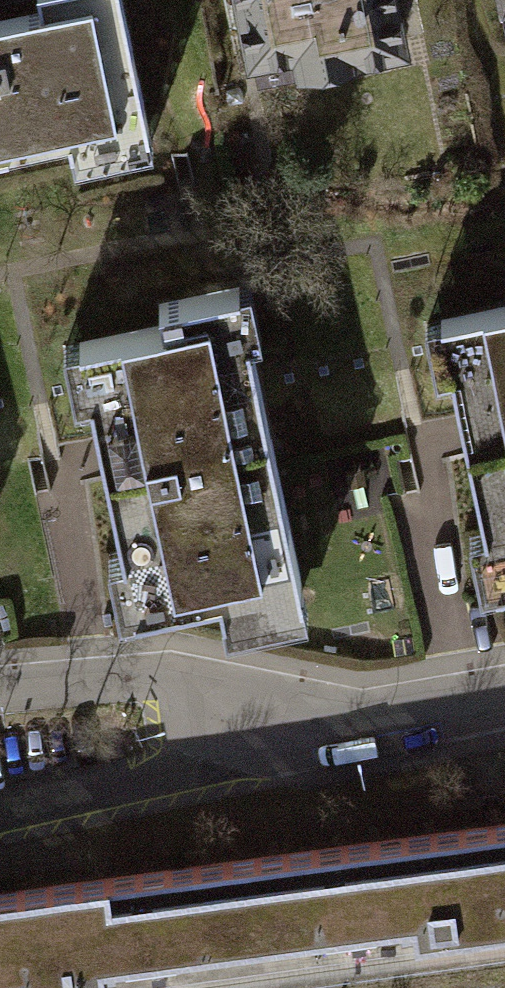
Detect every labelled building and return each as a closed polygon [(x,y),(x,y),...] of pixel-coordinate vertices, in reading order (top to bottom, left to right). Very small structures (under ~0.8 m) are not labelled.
[(62,137),(68,163),(146,147),(115,0),(31,0),(33,8),(0,15),(0,150),(62,137)] [(247,67),(392,36),(384,0),(233,0),(247,67)] [(496,21),(504,19),(504,0),(491,0),(496,21)] [(149,322),(55,341),(67,398),(81,395),(114,554),(134,550),(144,601),(223,584),(229,617),(295,603),(240,336),(230,338),(219,286),(145,301),(149,322)] [(420,325),(431,376),(448,372),(482,526),(493,524),(504,577),(504,306),(420,325)] [(185,868),(199,967),(504,924),(504,824),(185,868)] [(185,868),(0,894),(0,987),(43,987),(199,967),(185,868)]
